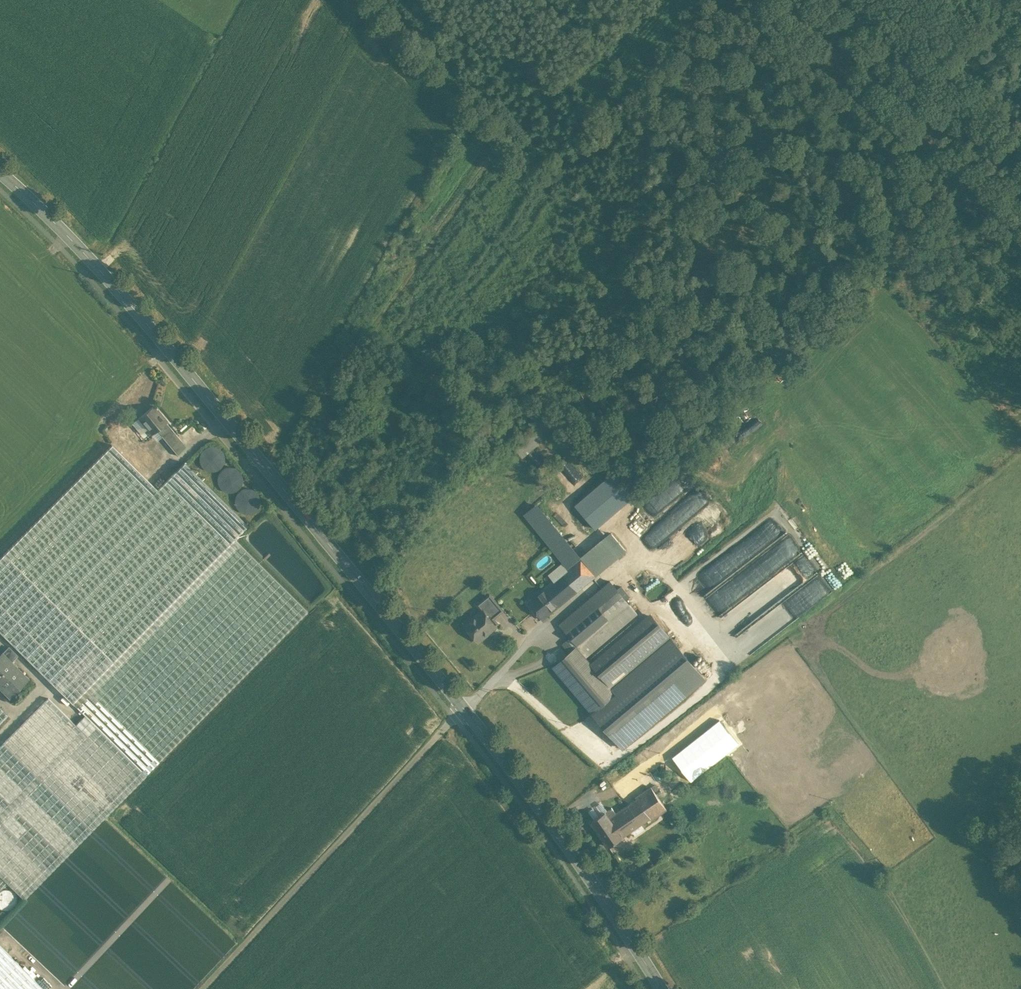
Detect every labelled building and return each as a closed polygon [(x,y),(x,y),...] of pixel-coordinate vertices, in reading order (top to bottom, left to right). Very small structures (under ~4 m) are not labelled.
[(167,421),(153,405),(138,418),(147,429),(151,434),(157,430),(161,435),(171,428),(166,422),(167,421)] [(147,429),(138,418),(132,423),(141,433),(147,429)] [(118,420),(107,431),(113,437),(124,427),(118,420)] [(171,428),(161,435),(177,455),(186,446),(171,428)] [(224,463),(214,443),(196,452),(206,472),(224,463)] [(224,465),(218,487),(235,492),(241,470),(224,465)] [(185,466),(95,557),(151,612),(241,521),(185,466)] [(617,476),(579,508),(596,527),(633,495),(617,476)] [(248,486),(232,499),(247,515),(262,502),(248,486)] [(683,511),(687,513),(694,504),(686,498),(675,512),(680,515),(683,511)] [(708,508),(699,515),(707,523),(715,516),(708,508)] [(690,533),(666,547),(673,558),(696,544),(690,533)] [(235,539),(72,703),(84,715),(145,775),(307,611),(235,539)] [(91,553),(46,598),(110,662),(155,616),(151,612),(95,557),(91,553)] [(581,558),(545,587),(560,604),(595,575),(581,558)] [(545,587),(528,602),(542,619),(560,604),(545,587)] [(616,588),(596,605),(608,619),(628,603),(616,588)] [(501,608),(489,594),(477,604),(482,611),(483,610),(496,625),(498,623),(492,615),(501,608)] [(590,598),(559,624),(564,630),(595,604),(590,598)] [(578,645),(576,647),(584,657),(636,613),(628,603),(608,619),(578,645)] [(595,604),(564,630),(570,637),(578,645),(608,619),(596,605),(595,604)] [(764,620),(775,629),(790,613),(784,608),(778,613),(774,609),(764,620)] [(482,611),(465,625),(479,642),(488,635),(486,633),(496,626),(496,625),(483,610),(482,611)] [(652,616),(593,666),(611,688),(671,638),(652,616)] [(570,637),(562,644),(569,653),(576,647),(578,645),(570,637)] [(9,647),(2,654),(7,659),(8,659),(11,662),(17,655),(9,647)] [(584,657),(576,647),(569,653),(553,666),(592,712),(615,693),(611,688),(593,666),(584,657)] [(2,654),(0,655),(0,679),(14,693),(28,679),(11,662),(8,659),(7,659),(2,654)] [(0,747),(0,889),(6,882),(24,899),(146,776),(145,775),(84,715),(75,724),(48,698),(0,747)] [(636,799),(616,813),(611,807),(605,812),(622,837),(665,807),(651,786),(635,797),(636,799)] [(622,837),(605,812),(591,822),(608,847),(622,837)] [(16,898),(6,886),(0,892),(0,902),(6,908),(16,898)] [(0,945),(0,988),(44,988),(0,945)]
